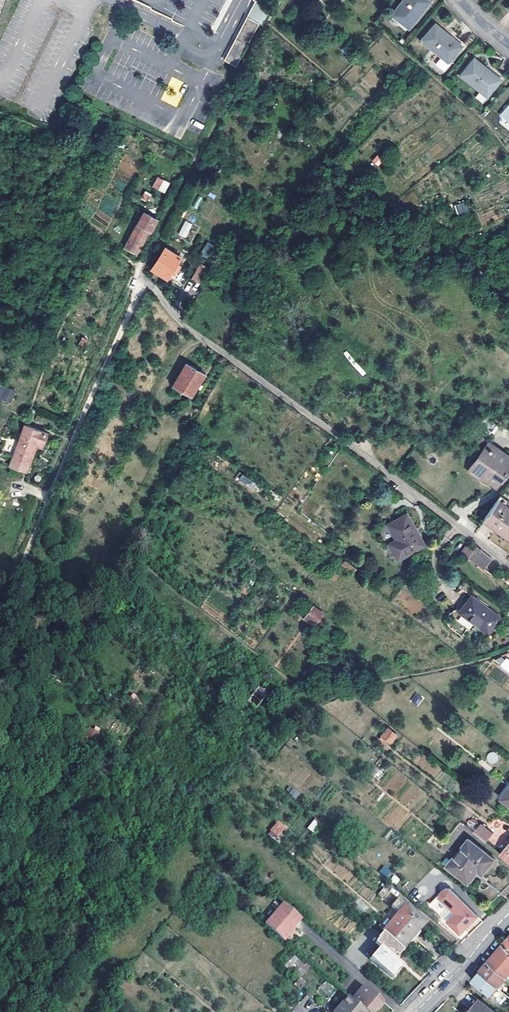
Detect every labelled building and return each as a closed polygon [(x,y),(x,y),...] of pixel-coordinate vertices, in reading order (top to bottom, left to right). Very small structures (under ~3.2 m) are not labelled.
[(429,0),(404,0),(392,16),(409,29),(430,1),(429,0)] [(261,23),(250,17),(226,60),(237,66),(261,23)] [(455,40),(436,24),(422,41),(442,57),(437,62),(446,69),(450,64),(448,62),(465,43),(457,37),(455,40)] [(343,56),(347,51),(342,47),(338,52),(343,56)] [(350,64),(354,59),(347,51),(343,56),(350,64)] [(489,97),(504,77),(497,71),(494,74),(475,59),(461,76),(489,97)] [(84,166),(75,162),(72,170),(81,174),(84,166)] [(156,177),(152,188),(165,193),(170,182),(156,177)] [(141,199),(148,202),(152,194),(144,191),(141,199)] [(457,215),(469,211),(466,201),(454,205),(457,215)] [(158,219),(144,211),(125,246),(134,251),(147,228),(152,230),(158,219)] [(185,220),(178,234),(186,238),(193,224),(185,220)] [(206,259),(215,246),(208,242),(199,254),(206,259)] [(230,252),(240,259),(244,252),(234,246),(230,252)] [(181,257),(165,247),(155,270),(168,278),(181,257)] [(201,291),(210,274),(198,267),(189,284),(201,291)] [(207,374),(187,363),(175,385),(185,391),(194,396),(207,374)] [(12,402),(15,390),(0,385),(0,399),(12,402)] [(185,391),(175,385),(168,396),(178,402),(185,391)] [(24,424),(9,466),(28,473),(37,447),(43,449),(49,432),(24,424)] [(485,441),(483,445),(496,453),(498,450),(485,441)] [(483,445),(477,455),(479,457),(473,465),(483,472),(481,476),(483,477),(496,486),(508,465),(508,457),(498,450),(496,453),(483,445)] [(480,478),(481,476),(483,472),(473,465),(479,457),(477,455),(467,470),(480,478)] [(508,507),(508,501),(501,495),(498,499),(508,507)] [(508,536),(508,507),(498,499),(483,521),(492,526),(508,538),(508,536)] [(422,549),(405,518),(387,527),(395,544),(385,549),(392,564),(422,549)] [(464,557),(469,561),(485,573),(494,562),(478,549),(475,553),(469,549),(464,557)] [(350,571),(354,566),(349,562),(345,567),(350,571)] [(354,566),(350,571),(357,576),(360,571),(354,566)] [(337,576),(332,581),(338,586),(343,580),(337,576)] [(244,581),(239,590),(247,594),(251,585),(244,581)] [(501,618),(472,596),(460,612),(488,634),(501,618)] [(313,608),(302,621),(313,629),(323,616),(313,608)] [(244,680),(237,689),(243,693),(246,690),(251,695),(244,704),(254,712),(266,697),(244,680)] [(418,707),(424,697),(416,692),(410,701),(418,707)] [(379,737),(390,746),(398,736),(387,727),(379,737)] [(497,763),(498,754),(487,753),(486,762),(497,763)] [(508,791),(508,782),(498,797),(502,800),(508,791)] [(296,799),(300,791),(292,787),(288,795),(296,799)] [(277,823),(269,832),(276,838),(284,829),(277,823)] [(478,828),(474,833),(485,843),(490,837),(478,828)] [(467,842),(446,869),(468,886),(477,874),(481,878),(493,863),(467,842)] [(508,862),(508,844),(500,855),(508,862)] [(384,865),(379,872),(388,878),(392,872),(384,865)] [(377,893),(383,899),(390,892),(384,887),(377,893)] [(446,923),(465,905),(449,890),(444,890),(429,906),(446,923)] [(484,912),(470,899),(465,905),(446,923),(460,936),(484,912)] [(396,901),(391,908),(394,910),(398,914),(418,931),(424,924),(396,901)] [(282,903),(263,925),(280,940),(293,926),(294,924),(299,918),(282,903)] [(397,916),(382,934),(401,951),(418,931),(398,914),(397,916)] [(293,926),(280,940),(289,948),(302,934),(293,926)] [(401,951),(382,934),(376,941),(377,941),(374,945),(379,949),(369,960),(392,980),(402,968),(392,959),(394,957),(397,959),(403,952),(401,951)] [(502,944),(497,950),(488,962),(507,978),(508,975),(508,950),(502,944)] [(498,988),(507,978),(488,962),(475,977),(473,980),(501,1002),(507,995),(498,988)] [(301,963),(297,969),(301,973),(306,967),(301,963)] [(301,973),(297,969),(295,968),(287,976),(294,982),(301,973)] [(380,1011),(382,1008),(383,1004),(364,987),(351,1001),(363,1011),(377,1011),(380,1011)] [(351,1001),(345,996),(332,1011),(363,1011),(351,1001)] [(481,1000),(471,1011),(494,1011),(481,1000)]
